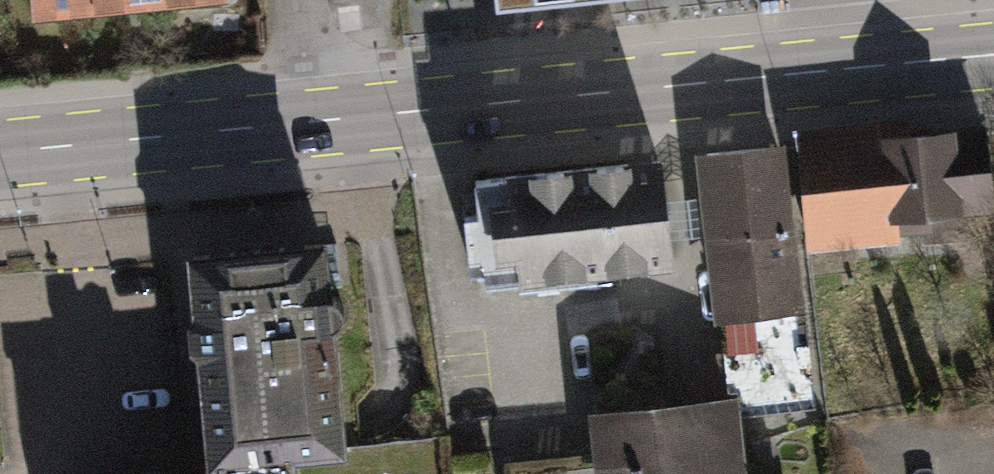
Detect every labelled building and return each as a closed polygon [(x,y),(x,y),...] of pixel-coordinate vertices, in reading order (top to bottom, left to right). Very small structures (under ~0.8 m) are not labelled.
[(51,24),(244,6),(244,0),(48,0),(51,24)] [(812,130),(816,188),(821,250),(938,239),(939,250),(976,246),(974,214),(993,212),(993,131),(927,136),(926,120),(812,130)] [(802,147),(709,155),(725,324),(818,318),(802,147)] [(661,162),(479,186),(489,285),(671,257),(666,210),(661,162)] [(359,234),(218,248),(241,464),(379,449),(359,234)] [(603,410),(608,473),(763,473),(755,399),(603,410)] [(120,473),(337,473),(335,457),(241,464),(120,473)]
